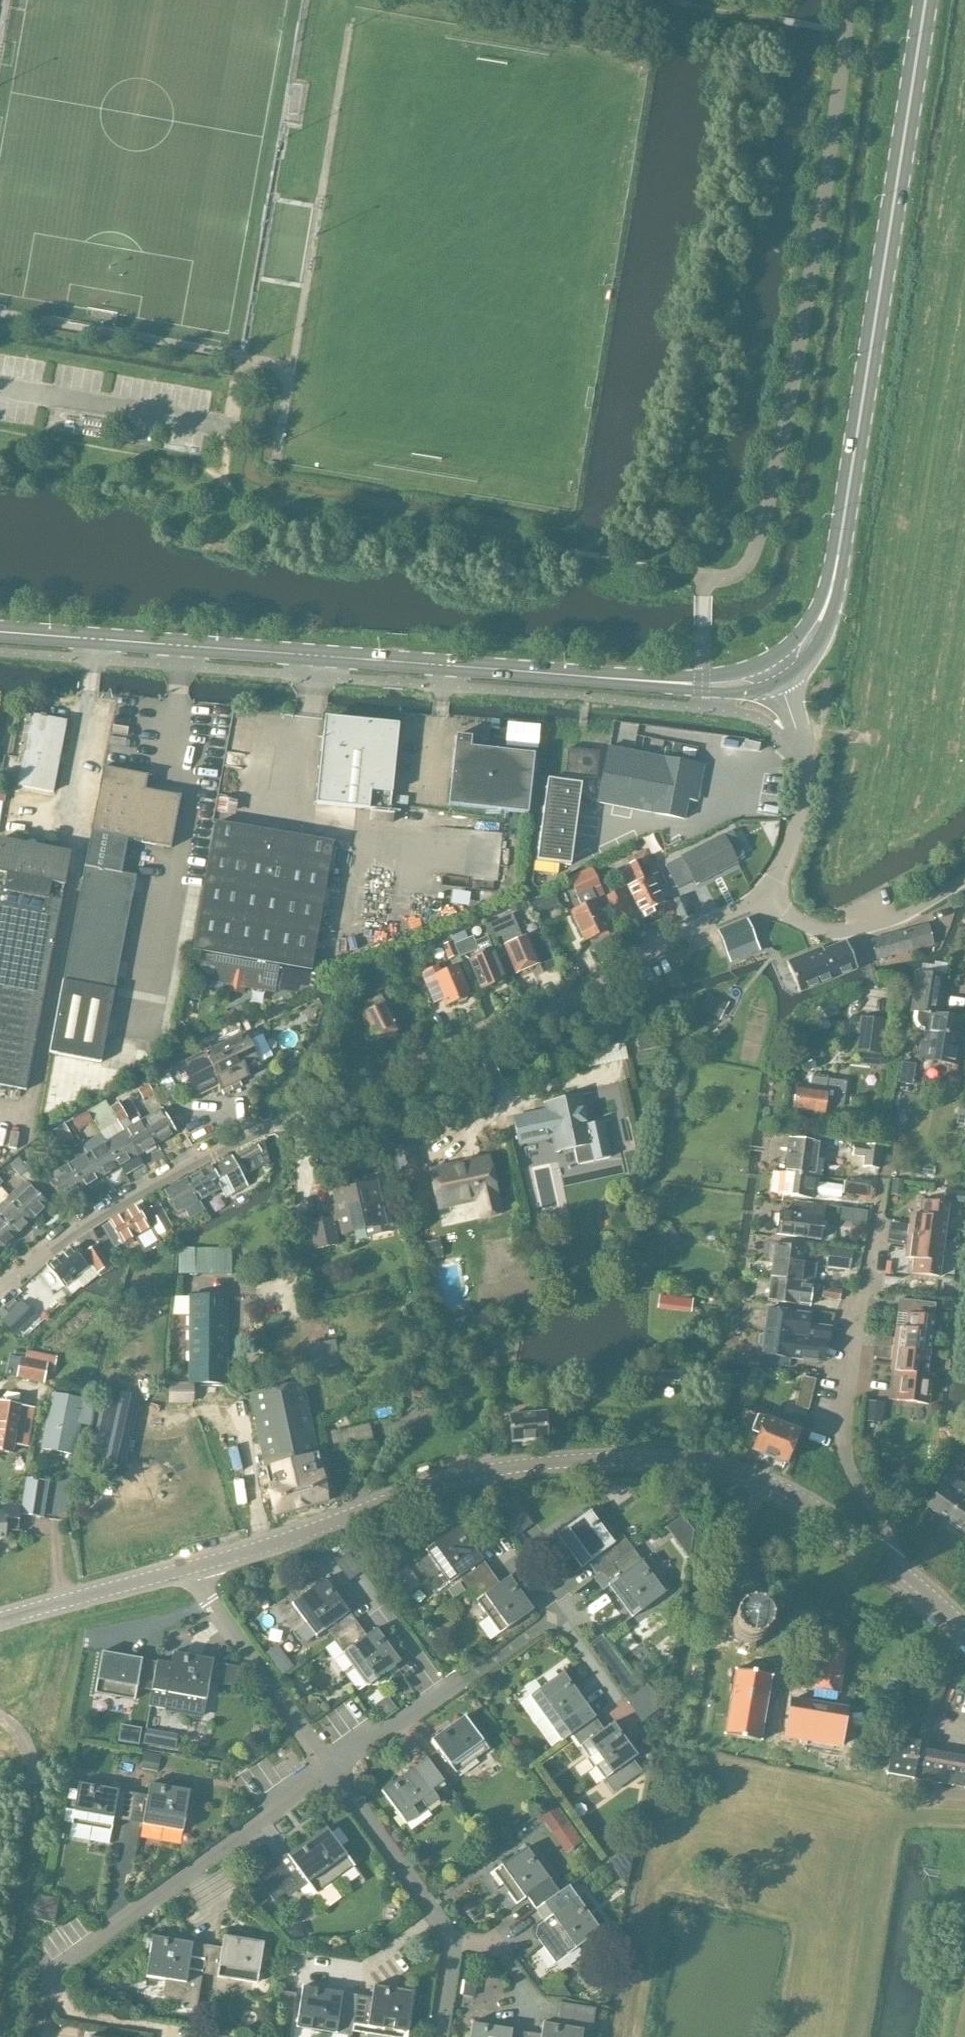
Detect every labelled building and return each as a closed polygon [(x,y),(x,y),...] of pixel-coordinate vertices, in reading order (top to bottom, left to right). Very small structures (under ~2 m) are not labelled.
[(52,792),(66,721),(30,714),(16,785),(52,792)] [(322,732),(315,803),(398,812),(398,810),(388,809),(398,724),(384,722),(384,724),(330,718),(328,732),(322,732)] [(456,736),(448,806),(528,814),(534,754),(476,748),(477,738),(456,736)] [(608,748),(597,803),(683,819),(694,764),(608,748)] [(595,780),(598,753),(567,750),(565,777),(595,780)] [(89,831),(61,981),(49,1052),(101,1062),(115,991),(136,876),(121,873),(127,840),(171,848),(180,795),(151,790),(154,776),(147,775),(101,766),(89,831)] [(547,778),(536,861),(537,861),(571,866),(582,783),(551,779),(547,778)] [(257,960),(271,963),(316,971),(321,972),(323,965),(312,963),(333,843),(216,823),(194,949),(202,951),(257,960)] [(680,881),(690,876),(694,884),(736,864),(723,836),(671,862),(680,881)] [(25,1089),(40,1010),(55,931),(70,851),(0,838),(0,1084),(25,1089)] [(640,913),(662,903),(650,877),(657,874),(646,851),(627,860),(638,883),(628,887),(640,913)] [(594,862),(597,869),(612,863),(609,855),(594,862)] [(576,896),(597,886),(590,872),(569,881),(576,896)] [(621,889),(605,897),(617,921),(632,913),(621,889)] [(583,941),(608,930),(594,901),(569,913),(583,941)] [(514,974),(538,964),(527,936),(521,939),(511,915),(487,924),(493,940),(499,937),(514,974)] [(746,919),(717,931),(731,963),(758,951),(746,919)] [(867,958),(903,949),(924,943),(919,924),(862,938),(867,958)] [(473,936),(454,944),(456,949),(458,955),(459,957),(476,950),(478,957),(468,961),(479,990),(480,992),(506,982),(487,937),(475,942),(473,936)] [(453,940),(442,945),(448,960),(458,955),(456,949),(454,944),(453,940)] [(822,948),(787,963),(799,993),(857,969),(846,941),(823,951),(822,948)] [(553,959),(546,942),(538,946),(542,956),(543,956),(546,962),(553,959)] [(202,951),(197,980),(274,992),(274,990),(296,993),(315,983),(316,971),(271,963),(257,960),(202,951)] [(433,1003),(443,999),(445,1005),(468,996),(457,968),(440,974),(437,967),(421,973),(433,1003)] [(923,1031),(928,1032),(926,1043),(922,1042),(920,1059),(955,1065),(962,1019),(939,1015),(939,1010),(938,1008),(943,974),(920,970),(912,1017),(912,1020),(913,1023),(914,1026),(917,1029),(920,1030),(923,1031)] [(369,996),(389,987),(382,973),(362,982),(369,996)] [(374,1042),(396,1032),(379,996),(362,1004),(366,1013),(362,1015),(374,1042)] [(856,1050),(861,1050),(860,1060),(873,1062),(875,1052),(880,1053),(884,1019),(860,1016),(856,1050)] [(243,1072),(256,1066),(241,1034),(202,1052),(209,1067),(208,1067),(218,1088),(245,1076),(243,1072)] [(797,1085),(793,1111),(841,1118),(843,1102),(844,1102),(847,1081),(830,1079),(828,1075),(812,1073),(809,1076),(808,1087),(797,1085)] [(138,1090),(143,1099),(153,1094),(148,1085),(138,1090)] [(556,1150),(574,1146),(577,1164),(611,1157),(603,1121),(586,1124),(579,1092),(544,1100),(547,1110),(512,1118),(518,1143),(553,1134),(556,1150)] [(862,1109),(864,1099),(850,1097),(849,1107),(862,1109)] [(87,1112),(93,1123),(100,1133),(117,1122),(117,1121),(109,1108),(106,1101),(87,1112)] [(119,1103),(109,1108),(117,1121),(117,1122),(119,1123),(127,1118),(119,1103)] [(141,1125),(152,1143),(171,1133),(157,1110),(139,1121),(141,1125)] [(77,1131),(93,1123),(87,1112),(71,1120),(77,1131)] [(120,1132),(133,1155),(152,1143),(141,1125),(139,1121),(120,1132)] [(53,1137),(56,1145),(71,1139),(68,1131),(53,1137)] [(98,1136),(115,1166),(133,1155),(120,1132),(103,1142),(99,1135),(98,1136)] [(80,1149),(97,1177),(115,1166),(98,1136),(81,1145),(83,1148),(80,1149)] [(789,1137),(784,1173),(814,1177),(819,1141),(789,1137)] [(396,1171),(417,1166),(410,1139),(389,1145),(396,1171)] [(257,1143),(228,1159),(234,1171),(263,1156),(257,1143)] [(854,1144),(853,1155),(865,1156),(863,1166),(879,1168),(882,1149),(882,1147),(854,1143),(854,1144)] [(64,1165),(78,1188),(97,1177),(80,1149),(72,1154),(74,1159),(64,1165)] [(480,1217),(501,1212),(488,1157),(429,1171),(438,1207),(476,1198),(480,1217)] [(7,1168),(20,1182),(23,1179),(27,1183),(33,1178),(17,1159),(7,1168)] [(185,1179),(203,1211),(205,1210),(199,1199),(211,1193),(213,1197),(217,1195),(215,1191),(219,1189),(223,1197),(243,1187),(234,1171),(228,1159),(209,1169),(207,1167),(185,1179)] [(60,1199),(78,1188),(64,1165),(46,1176),(60,1199)] [(784,1173),(782,1195),(811,1198),(814,1177),(784,1173)] [(172,1213),(183,1208),(188,1218),(203,1211),(185,1179),(161,1192),(172,1213)] [(7,1196),(29,1219),(44,1204),(23,1181),(7,1196)] [(846,1181),(844,1196),(857,1197),(859,1182),(846,1181)] [(331,1216),(308,1222),(315,1250),(338,1245),(332,1220),(340,1218),(344,1233),(366,1228),(368,1237),(396,1233),(393,1211),(382,1213),(375,1183),(341,1191),(342,1194),(335,1196),(337,1205),(329,1207),(331,1216)] [(680,1199),(682,1193),(677,1188),(671,1190),(670,1196),(674,1201),(680,1199)] [(14,1233),(29,1219),(7,1196),(0,1203),(0,1218),(14,1233)] [(911,1213),(908,1236),(944,1241),(949,1203),(920,1199),(918,1214),(911,1213)] [(155,1204),(141,1212),(149,1227),(150,1226),(155,1235),(156,1237),(172,1229),(158,1202),(155,1204)] [(779,1212),(776,1234),(805,1238),(820,1240),(824,1208),(810,1206),(793,1203),(791,1214),(779,1212)] [(106,1224),(102,1227),(115,1247),(119,1245),(124,1242),(127,1246),(131,1243),(129,1239),(134,1236),(144,1253),(160,1244),(156,1237),(155,1235),(150,1226),(149,1227),(148,1228),(136,1207),(133,1209),(106,1224)] [(858,1209),(854,1228),(864,1230),(866,1221),(868,1222),(870,1211),(858,1209)] [(14,1233),(0,1218),(0,1246),(14,1233)] [(680,1238),(672,1227),(671,1228),(668,1224),(658,1230),(661,1235),(660,1236),(667,1247),(680,1238)] [(908,1236),(905,1258),(913,1259),(911,1273),(939,1277),(944,1241),(908,1236)] [(770,1244),(768,1258),(773,1258),(770,1280),(811,1285),(814,1263),(804,1262),(805,1247),(770,1244)] [(94,1274),(95,1273),(107,1267),(94,1246),(82,1254),(94,1274)] [(827,1247),(825,1267),(848,1270),(850,1261),(852,1261),(854,1251),(851,1250),(827,1247)] [(60,1287),(71,1279),(78,1288),(95,1275),(87,1266),(84,1268),(69,1249),(45,1268),(60,1287)] [(228,1249),(191,1249),(191,1274),(228,1274),(228,1249)] [(874,1284),(898,1288),(900,1276),(876,1272),(874,1284)] [(770,1280),(768,1301),(796,1305),(797,1305),(808,1306),(811,1285),(770,1280)] [(823,1287),(821,1297),(837,1300),(839,1300),(841,1290),(840,1290),(823,1287)] [(10,1303),(31,1323),(43,1312),(35,1304),(39,1299),(31,1292),(27,1297),(21,1292),(10,1303)] [(225,1297),(188,1297),(187,1382),(224,1382),(225,1297)] [(897,1326),(893,1350),(929,1355),(934,1316),(935,1304),(899,1300),(897,1326)] [(766,1309),(763,1333),(828,1340),(831,1328),(830,1328),(815,1326),(815,1328),(794,1325),(795,1313),(766,1309)] [(761,1355),(760,1356),(770,1357),(769,1365),(789,1368),(791,1354),(822,1358),(825,1341),(828,1341),(828,1340),(763,1333),(761,1355)] [(313,1370),(341,1365),(336,1340),(308,1346),(313,1370)] [(893,1350),(891,1371),(899,1372),(898,1385),(893,1384),(891,1400),(929,1405),(933,1374),(926,1373),(929,1355),(893,1350)] [(7,1367),(5,1376),(15,1377),(40,1382),(43,1364),(18,1359),(8,1357),(8,1361),(7,1367)] [(653,1364),(652,1382),(680,1382),(680,1365),(653,1364)] [(251,1433),(258,1466),(269,1513),(320,1499),(313,1456),(298,1381),(252,1390),(243,1392),(251,1433)] [(170,1406),(170,1402),(190,1403),(190,1385),(168,1385),(168,1383),(157,1384),(157,1406),(170,1406)] [(427,1398),(429,1387),(415,1386),(413,1397),(427,1398)] [(22,1395),(31,1400),(34,1393),(26,1388),(22,1395)] [(40,1391),(30,1447),(59,1451),(64,1420),(76,1422),(80,1398),(40,1391)] [(797,1402),(795,1411),(806,1413),(808,1404),(797,1402)] [(10,1454),(11,1444),(28,1446),(34,1411),(18,1408),(0,1405),(0,1407),(0,1452),(10,1454)] [(389,1423),(387,1410),(376,1412),(378,1425),(389,1423)] [(510,1416),(512,1443),(545,1441),(543,1413),(510,1416)] [(765,1419),(753,1450),(785,1463),(797,1431),(765,1419)] [(361,1427),(331,1433),(334,1451),(346,1448),(363,1445),(365,1445),(374,1443),(374,1440),(371,1425),(361,1427)] [(879,1477),(883,1482),(891,1482),(895,1479),(895,1472),(891,1469),(885,1468),(880,1472),(879,1477)] [(932,1514),(951,1528),(964,1509),(964,1491),(963,1490),(936,1469),(928,1480),(913,1500),(932,1514)] [(21,1510),(20,1514),(21,1514),(22,1515),(40,1517),(44,1518),(49,1483),(49,1482),(26,1478),(22,1505),(21,1510)] [(3,1541),(4,1530),(14,1530),(18,1531),(19,1509),(20,1505),(1,1504),(1,1508),(1,1514),(0,1514),(0,1541),(3,1541)] [(518,1504),(497,1510),(510,1528),(527,1517),(518,1504)] [(590,1511),(557,1537),(581,1569),(590,1562),(599,1573),(624,1556),(633,1549),(624,1537),(614,1544),(590,1511)] [(459,1576),(467,1588),(492,1571),(460,1526),(426,1550),(449,1583),(459,1576)] [(624,1556),(599,1573),(608,1586),(632,1618),(666,1593),(641,1561),(633,1550),(633,1549),(624,1556)] [(500,1633),(533,1609),(509,1576),(500,1582),(492,1571),(467,1588),(500,1633)] [(317,1630),(326,1642),(351,1624),(317,1579),(283,1604),(308,1637),(317,1630)] [(729,1629),(729,1630),(726,1631),(727,1635),(730,1634),(731,1636),(731,1637),(733,1640),(734,1641),(736,1643),(735,1646),(738,1648),(740,1645),(743,1646),(744,1647),(747,1647),(750,1647),(751,1650),(755,1649),(754,1646),(757,1645),(759,1643),(761,1642),(763,1640),(765,1641),(768,1638),(765,1636),(765,1635),(766,1633),(766,1631),(767,1629),(767,1628),(766,1626),(770,1625),(769,1621),(765,1622),(764,1619),(763,1617),(761,1615),(759,1613),(761,1611),(758,1609),(756,1611),(753,1610),(750,1610),(747,1610),(745,1610),(745,1607),(741,1608),(741,1611),(739,1612),(736,1614),(734,1616),(733,1617),(730,1615),(728,1619),(731,1620),(730,1622),(730,1624),(729,1625),(729,1627),(729,1629)] [(359,1686),(392,1662),(368,1629),(359,1635),(351,1624),(326,1642),(359,1686)] [(835,1685),(841,1646),(835,1645),(836,1638),(819,1635),(811,1681),(812,1681),(810,1690),(833,1694),(834,1685),(835,1685)] [(101,1652),(94,1693),(134,1700),(136,1688),(151,1691),(157,1662),(101,1652)] [(153,1691),(151,1707),(166,1709),(166,1712),(202,1718),(206,1700),(213,1660),(172,1653),(171,1664),(157,1662),(151,1691),(153,1691)] [(224,1682),(238,1684),(240,1667),(226,1665),(224,1682)] [(747,1744),(758,1677),(722,1671),(710,1737),(747,1744)] [(529,1697),(553,1731),(561,1742),(571,1735),(596,1717),(565,1672),(529,1697)] [(303,1707),(311,1719),(321,1711),(313,1700),(303,1707)] [(827,1747),(833,1709),(779,1700),(773,1739),(827,1747)] [(438,1750),(426,1759),(443,1783),(444,1783),(489,1750),(465,1716),(432,1741),(438,1750)] [(596,1717),(571,1735),(603,1781),(638,1756),(615,1723),(605,1730),(596,1717)] [(958,1754),(958,1755),(956,1755),(957,1754),(945,1752),(945,1753),(918,1748),(920,1742),(918,1742),(894,1738),(894,1737),(893,1737),(886,1774),(887,1774),(912,1778),(912,1779),(913,1779),(913,1778),(925,1780),(925,1781),(926,1781),(926,1780),(938,1782),(938,1783),(939,1783),(951,1785),(952,1786),(952,1785),(964,1787),(964,1788),(964,1756),(958,1754)] [(521,1759),(525,1762),(530,1763),(534,1760),(535,1755),(532,1751),(527,1750),(523,1753),(521,1759)] [(157,1771),(160,1754),(144,1751),(141,1768),(157,1771)] [(438,1787),(443,1783),(426,1759),(381,1791),(406,1825),(439,1801),(432,1792),(438,1787)] [(220,1764),(220,1776),(236,1778),(247,1768),(247,1767),(220,1764)] [(455,1798),(444,1783),(443,1783),(438,1787),(449,1801),(455,1798)] [(113,1820),(128,1822),(133,1793),(78,1784),(71,1825),(111,1832),(113,1820)] [(133,1793),(128,1822),(182,1831),(189,1791),(149,1784),(147,1795),(133,1793)] [(544,1819),(551,1828),(560,1821),(553,1812),(544,1819)] [(317,1895),(355,1867),(327,1828),(288,1855),(317,1895)] [(611,1856),(617,1865),(631,1855),(625,1846),(611,1856)] [(527,1898),(535,1910),(559,1893),(527,1848),(493,1872),(517,1906),(527,1898)] [(275,1902),(298,1886),(281,1862),(258,1878),(275,1902)] [(555,1963),(567,1955),(601,1931),(578,1898),(577,1898),(569,1887),(560,1894),(559,1893),(535,1910),(544,1922),(537,1928),(536,1935),(555,1963)] [(53,1924),(58,1900),(38,1896),(33,1920),(53,1924)] [(207,1946),(203,1975),(258,1984),(265,1943),(224,1937),(222,1948),(207,1946)] [(201,1975),(203,1975),(207,1946),(152,1938),(146,1978),(165,1981),(163,1994),(166,1998),(180,2000),(179,2010),(195,2013),(201,1975)] [(87,1992),(81,1981),(72,1986),(77,1997),(87,1992)] [(352,2032),(386,2036),(408,2036),(409,2034),(415,1992),(374,1986),(372,1997),(357,1995),(353,2026),(352,2032)] [(303,1987),(297,2028),(337,2033),(351,2036),(352,2032),(353,2026),(357,1995),(303,1987)] [(526,2036),(583,2036),(584,2030),(592,2032),(596,2008),(562,2003),(558,2025),(543,2022),(541,2035),(527,2033),(526,2036)] [(527,2033),(473,2023),(470,2036),(526,2036),(527,2033)]
